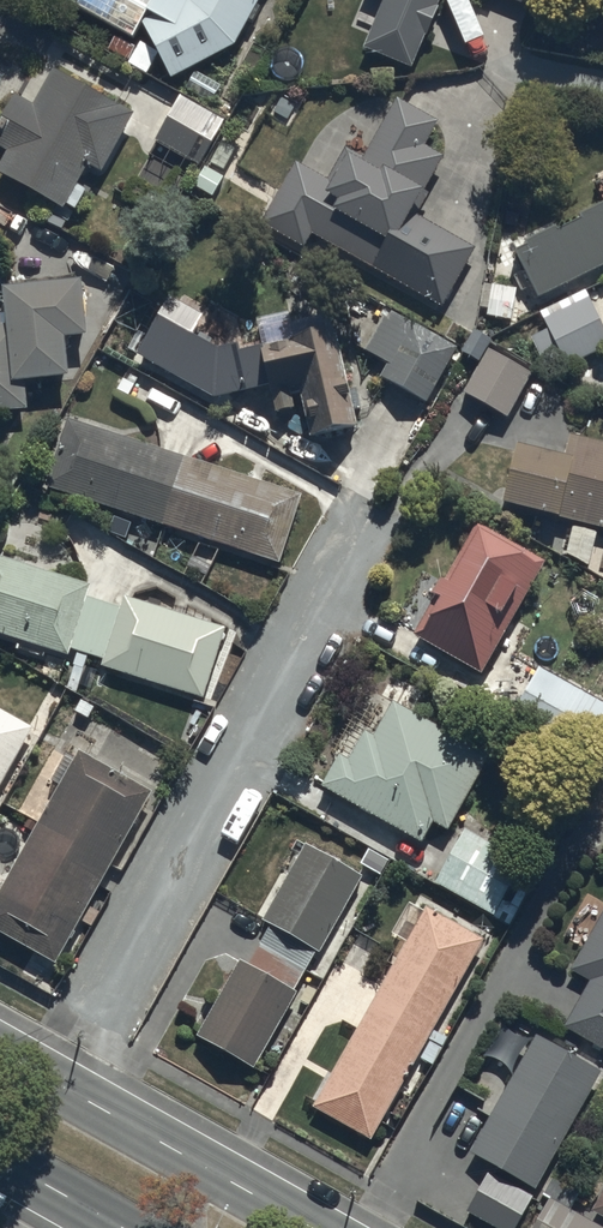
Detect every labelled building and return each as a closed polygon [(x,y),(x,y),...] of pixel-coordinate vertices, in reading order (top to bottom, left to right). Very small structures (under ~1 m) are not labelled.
[(150,25),(179,80),(239,48),(241,49),(267,0),(187,0),(185,1),(183,0),(75,0),(143,38),(150,25)] [(383,1),(362,50),(410,71),(440,0),(379,0),(383,1)] [(538,15),(545,0),(504,0),(538,15)] [(7,174),(73,211),(82,194),(94,172),(108,180),(141,120),(63,76),(41,114),(25,105),(1,148),(17,157),(7,174)] [(438,119),(397,96),(362,156),(346,147),(328,179),(295,161),(261,220),(303,244),(310,231),(442,306),(476,247),(417,214),(429,192),(422,188),(441,154),(423,145),(438,119)] [(190,107),(169,146),(206,167),(228,127),(190,107)] [(542,304),(602,273),(602,222),(521,263),(542,304)] [(515,290),(481,286),(479,308),(487,309),(486,318),(511,321),(515,290)] [(28,417),(26,386),(70,384),(68,342),(89,340),(86,295),(8,300),(10,338),(0,338),(0,419),(28,417)] [(203,314),(170,296),(135,354),(214,397),(267,384),(274,413),(295,407),(291,395),(300,393),(311,435),(356,423),(330,325),(239,347),(237,340),(215,346),(192,333),(203,314)] [(588,306),(546,327),(550,333),(532,342),(551,379),(602,354),(602,337),(588,306)] [(395,322),(370,362),(396,378),(391,387),(426,409),(457,360),(395,322)] [(532,373),(488,348),(463,391),(507,417),(532,373)] [(295,505),(75,431),(55,491),(276,564),(295,505)] [(577,446),(573,464),(521,453),(507,512),(602,533),(602,451),(577,446)] [(546,568),(479,532),(420,642),(486,678),(546,568)] [(0,597),(0,639),(77,664),(80,655),(117,667),(113,678),(209,709),(230,643),(135,612),(131,623),(94,611),(97,602),(8,573),(0,597)] [(538,678),(515,720),(582,755),(602,716),(602,714),(538,678)] [(27,735),(0,720),(0,782),(27,735)] [(424,742),(392,725),(382,744),(360,732),(328,790),(423,842),(432,825),(450,835),(495,754),(435,721),(424,742)] [(82,767),(0,909),(0,941),(54,972),(150,806),(82,767)] [(521,869),(468,839),(442,886),(495,916),(521,869)] [(209,1039),(266,1070),(309,992),(300,987),(319,953),(327,957),(367,884),(308,852),(268,925),(278,931),(260,965),(252,961),(209,1039)] [(481,944),(431,915),(319,1109),(370,1138),(481,944)] [(573,975),(594,987),(569,1032),(602,1052),(602,924),(573,975)] [(598,1078),(538,1045),(477,1154),(500,1167),(474,1214),(498,1227),(515,1227),(598,1078)] [(593,1212),(602,1218),(602,1194),(593,1212)]
